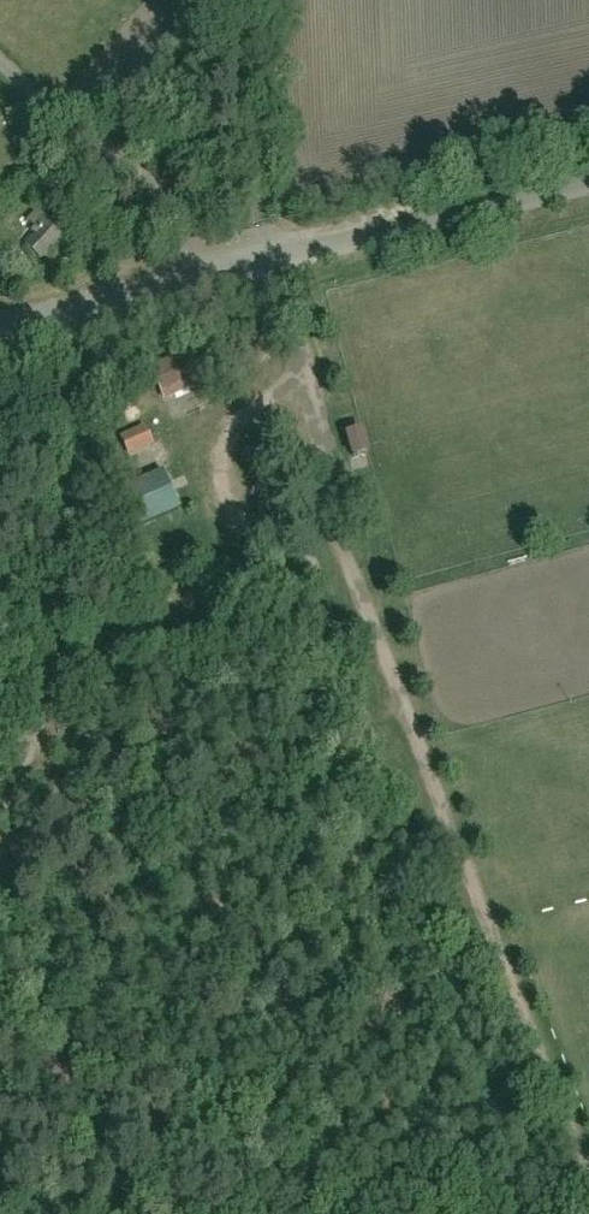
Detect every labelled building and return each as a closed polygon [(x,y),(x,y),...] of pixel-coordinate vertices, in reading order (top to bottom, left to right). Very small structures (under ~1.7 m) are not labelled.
[(73,227),(53,209),(20,246),(39,264),(73,227)] [(201,372),(163,380),(167,396),(204,388),(201,372)] [(332,434),(339,466),(363,460),(355,428),(332,434)] [(132,514),(141,540),(183,526),(174,499),(132,514)]
